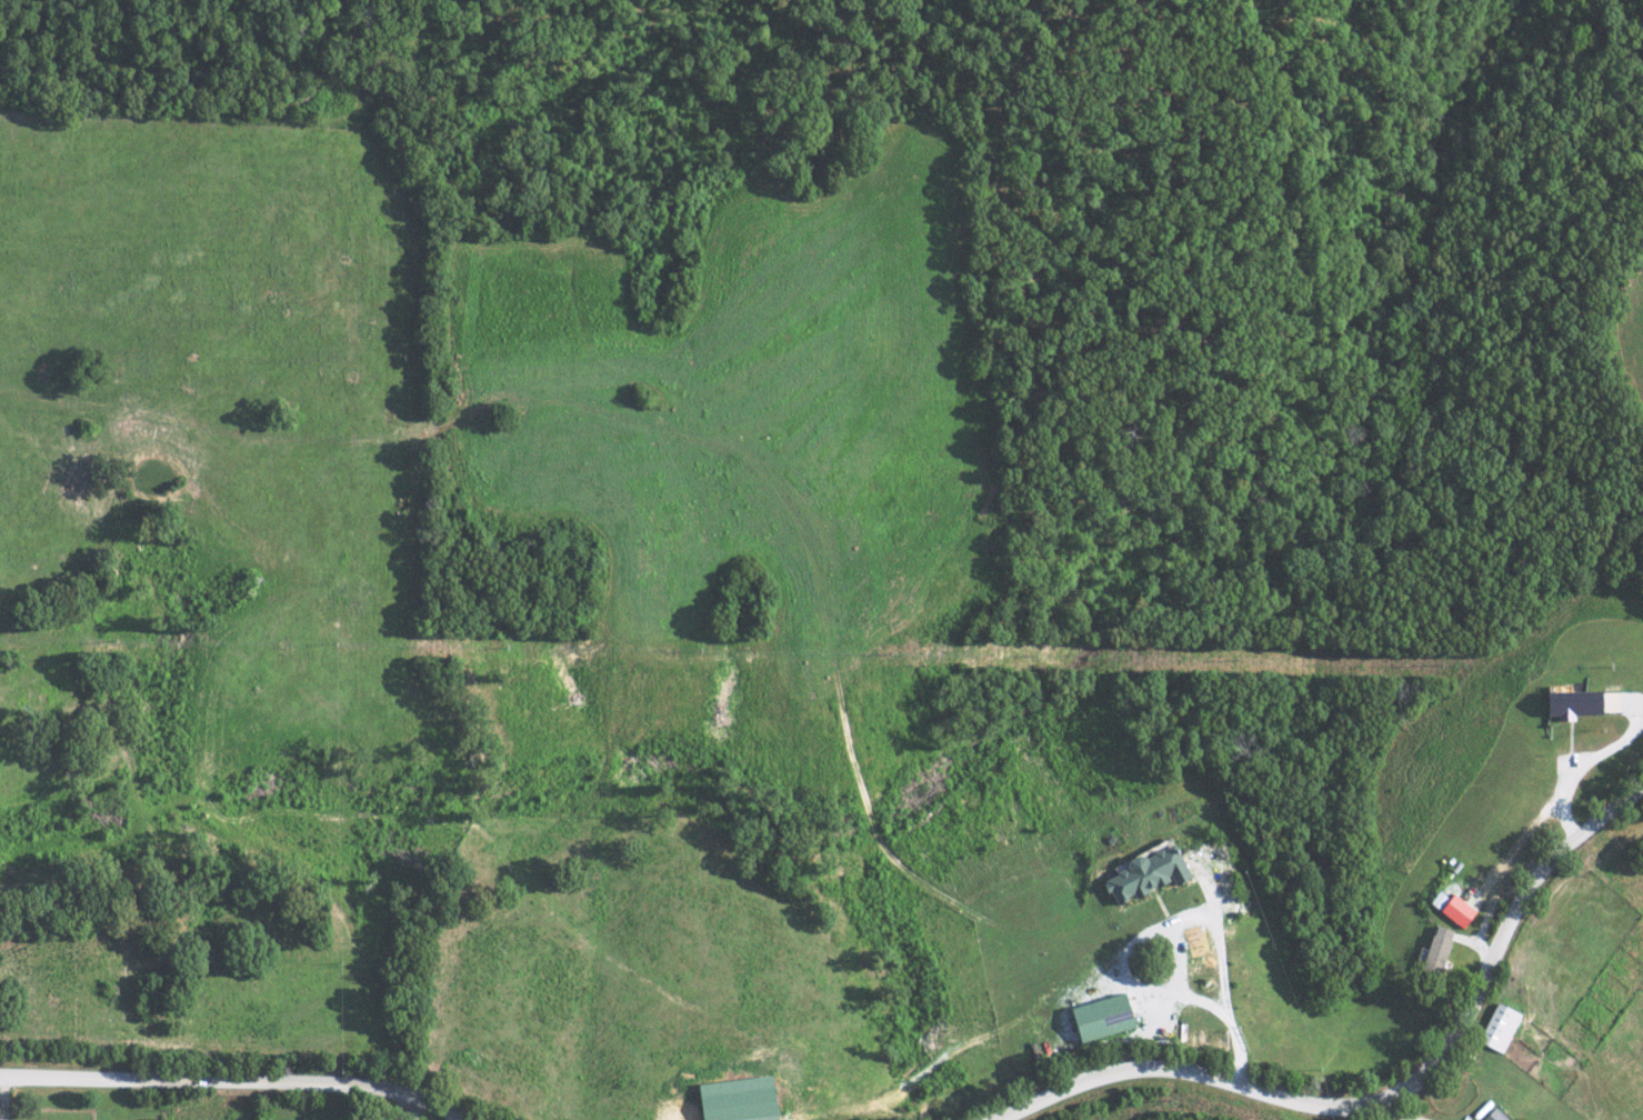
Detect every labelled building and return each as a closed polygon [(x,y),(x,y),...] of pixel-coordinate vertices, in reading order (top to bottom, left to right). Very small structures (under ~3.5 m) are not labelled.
[(1597,690),(1539,690),(1539,715),(1552,715),(1552,719),(1569,719),(1569,714),(1597,714),(1597,690)] [(1186,876),(1168,843),(1134,861),(1130,853),(1117,860),(1121,866),(1096,879),(1110,906),(1165,876),(1170,884),(1186,876)] [(1461,926),(1471,907),(1445,893),(1435,912),(1461,926)] [(1436,975),(1449,929),(1430,924),(1417,970),(1436,975)] [(1062,1005),(1070,1041),(1127,1028),(1119,992),(1062,1005)] [(1517,1013),(1491,1001),(1473,1041),(1499,1053),(1517,1013)] [(765,1074),(690,1083),(695,1119),(770,1119),(765,1074)] [(1490,1106),(1477,1119),(1506,1119),(1490,1106)]
